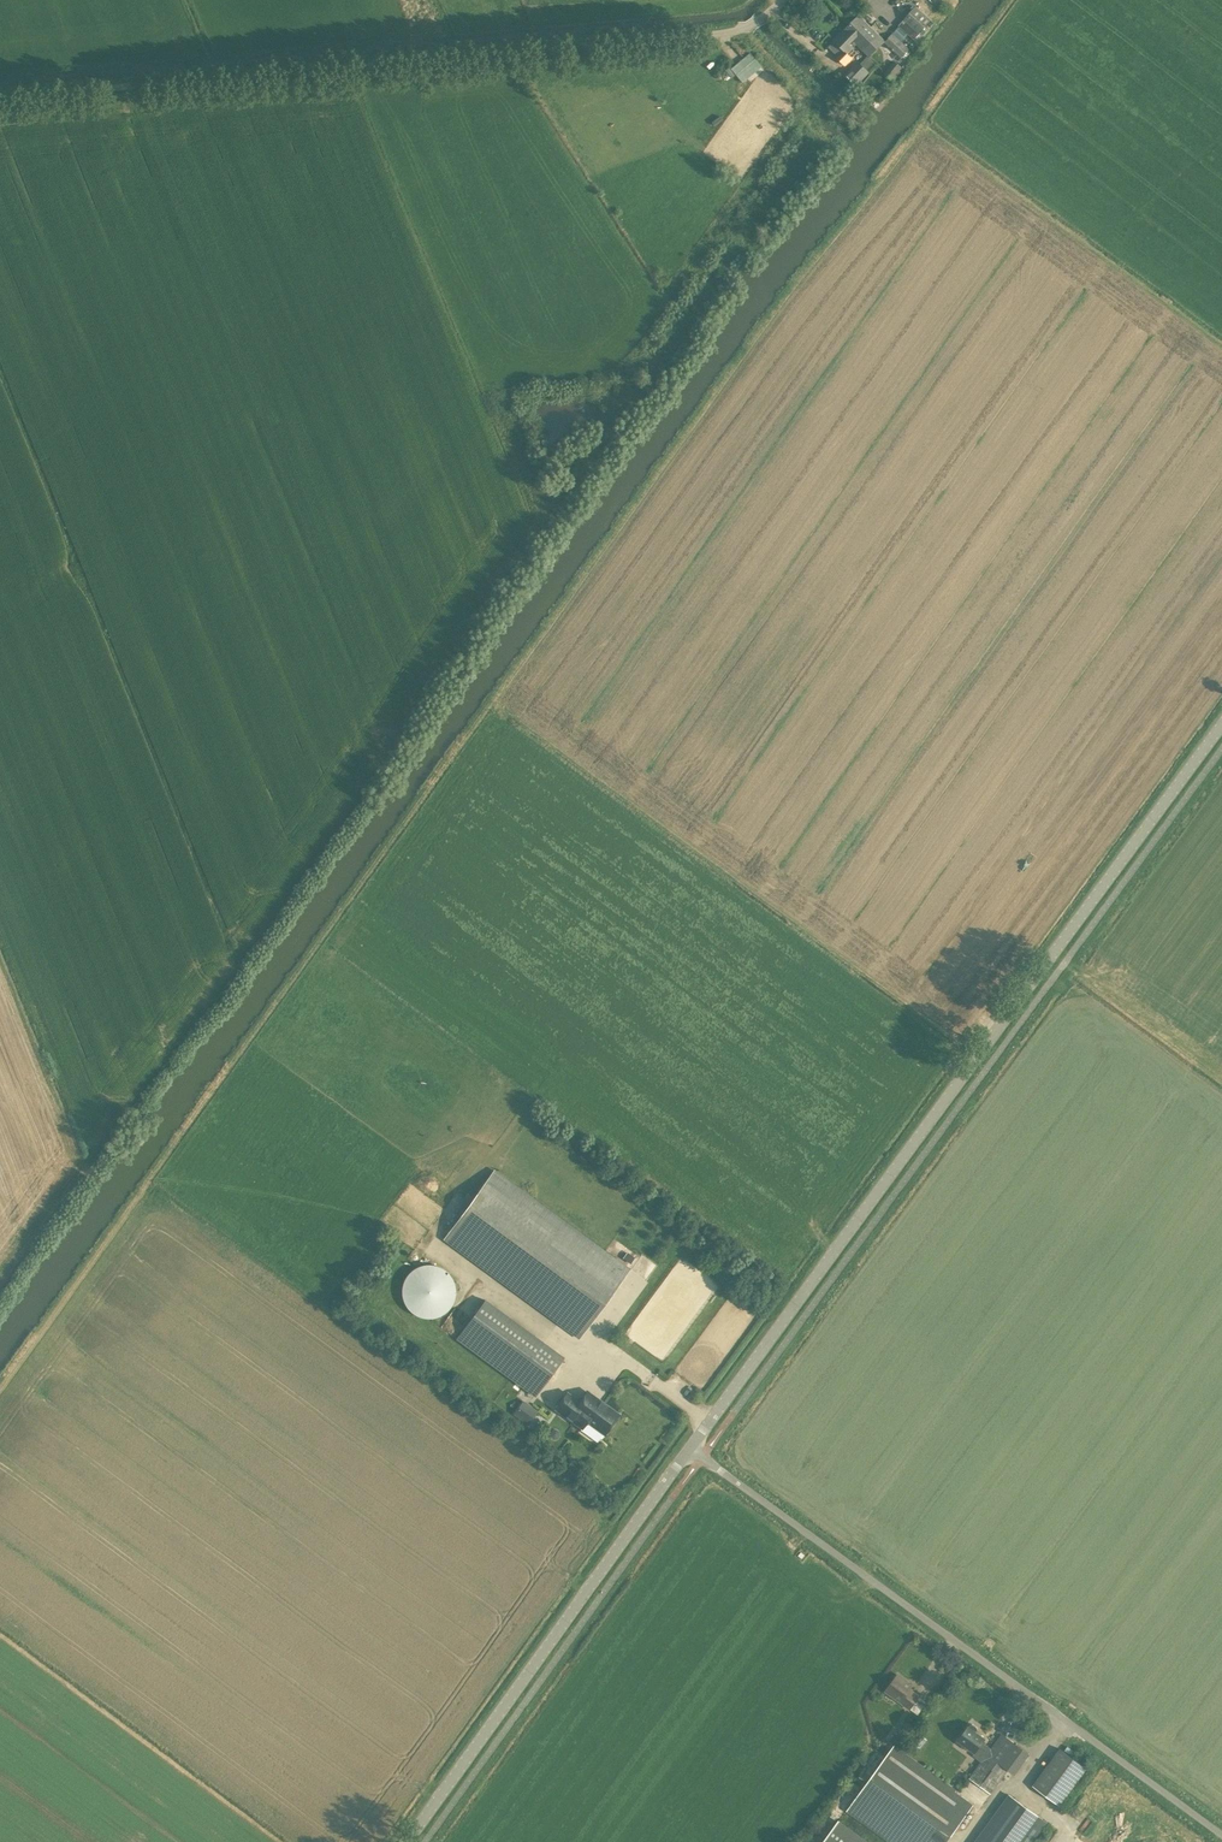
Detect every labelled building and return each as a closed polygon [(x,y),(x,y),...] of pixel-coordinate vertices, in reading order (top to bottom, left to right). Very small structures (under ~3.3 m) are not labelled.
[(929,21),(915,8),(899,26),(913,39),(929,21)] [(870,57),(884,43),(875,33),(879,29),(874,24),(869,28),(858,16),(850,24),(859,34),(853,40),(857,45),(857,44),(870,57)] [(833,41),(847,55),(857,45),(853,40),(859,34),(850,24),(833,41)] [(885,43),(900,58),(913,45),(909,42),(906,45),(893,33),(885,43)] [(757,61),(750,53),(742,60),(738,63),(745,71),(757,61)] [(869,72),(858,61),(844,75),(856,86),(869,72)] [(884,74),(891,79),(900,67),(894,61),(884,74)] [(578,1337),(629,1268),(605,1251),(496,1171),(472,1202),(445,1240),(578,1337)] [(630,1264),(635,1257),(627,1252),(622,1258),(630,1264)] [(401,1295),(402,1299),(403,1304),(406,1308),(409,1312),(413,1315),(417,1317),(422,1319),(426,1319),(431,1319),(436,1318),(440,1316),(444,1314),(448,1310),(451,1307),(453,1302),(455,1298),(455,1293),(455,1288),(454,1283),(452,1279),(449,1275),(446,1272),(442,1269),(438,1267),(433,1265),(428,1265),(423,1265),(419,1266),(414,1268),(410,1271),(407,1275),(404,1278),(402,1283),(401,1288),(401,1292),(401,1295)] [(535,1396),(563,1357),(485,1300),(457,1338),(512,1379),(523,1387),(535,1396)] [(590,1419),(606,1433),(618,1419),(601,1405),(587,1392),(577,1403),(568,1395),(556,1409),(581,1430),(590,1419)] [(530,1406),(522,1401),(513,1413),(527,1424),(537,1411),(530,1406)] [(913,1685),(898,1674),(886,1690),(910,1708),(919,1696),(910,1689),(913,1685)] [(906,1723),(899,1733),(907,1739),(914,1729),(906,1723)] [(1035,1723),(1030,1729),(1038,1735),(1043,1728),(1035,1723)] [(968,1726),(958,1740),(975,1752),(972,1756),(981,1762),(969,1778),(990,1794),(1008,1770),(1015,1775),(1030,1754),(1002,1733),(990,1748),(982,1742),(985,1738),(976,1732),(978,1730),(978,1728),(973,1724),(971,1724),(969,1727),(968,1726)] [(920,1748),(928,1739),(922,1735),(915,1744),(920,1748)] [(844,1812),(892,1841),(943,1841),(971,1796),(887,1743),(844,1812)] [(1086,1768),(1060,1748),(1033,1786),(1060,1805),(1086,1768)] [(973,1841),(1029,1841),(1044,1818),(1005,1793),(973,1841)] [(870,1838),(875,1832),(849,1812),(846,1816),(857,1825),(858,1824),(866,1830),(863,1833),(870,1838)] [(827,1841),(869,1841),(839,1823),(827,1841)]
